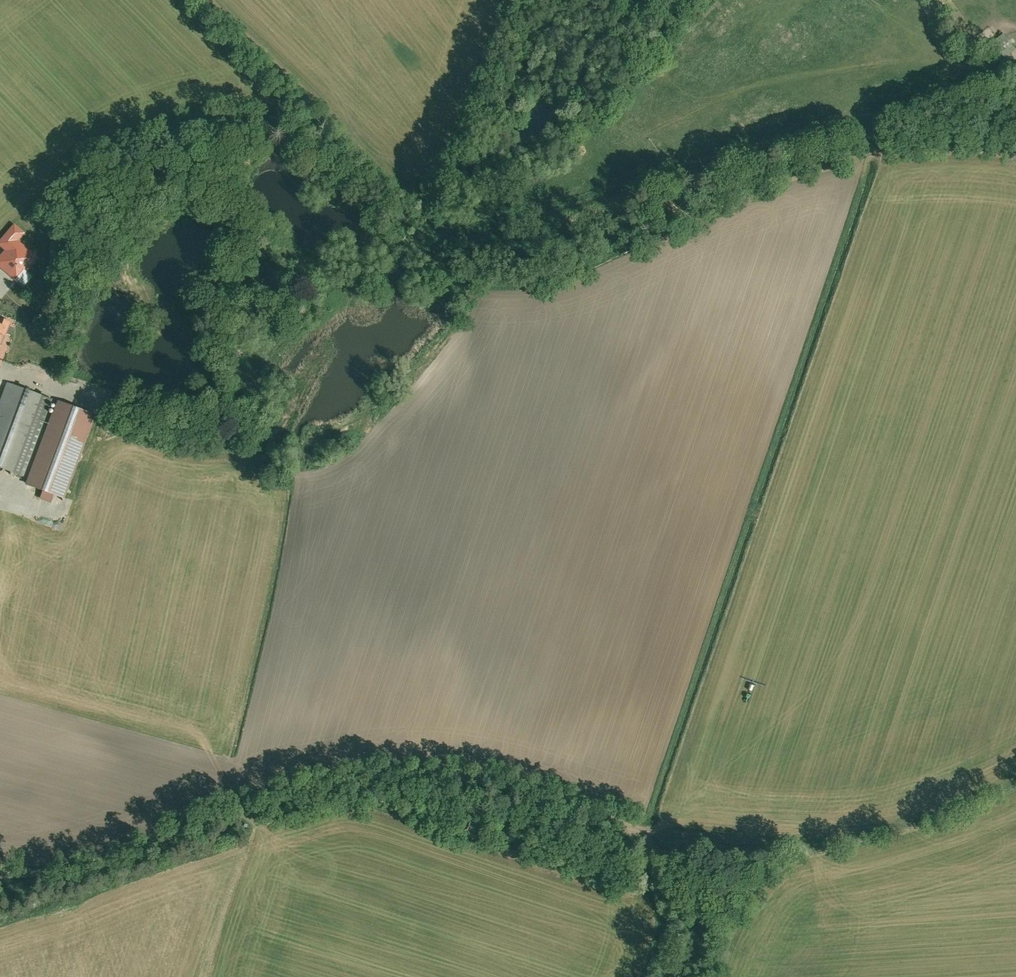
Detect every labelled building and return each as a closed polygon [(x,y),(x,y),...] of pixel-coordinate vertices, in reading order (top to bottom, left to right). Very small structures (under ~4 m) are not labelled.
[(999,60),(1015,49),(1005,33),(988,44),(999,60)] [(532,76),(526,69),(515,78),(520,85),(532,76)] [(0,255),(0,268),(24,287),(34,275),(28,271),(39,257),(19,241),(25,232),(14,223),(0,240),(0,246),(4,250),(0,255)] [(10,320),(0,317),(0,349),(10,320)] [(9,377),(0,401),(0,460),(27,470),(54,393),(9,377)] [(100,409),(60,394),(28,479),(45,485),(56,489),(67,494),(100,409)] [(56,489),(45,485),(42,493),(52,498),(56,489)]
